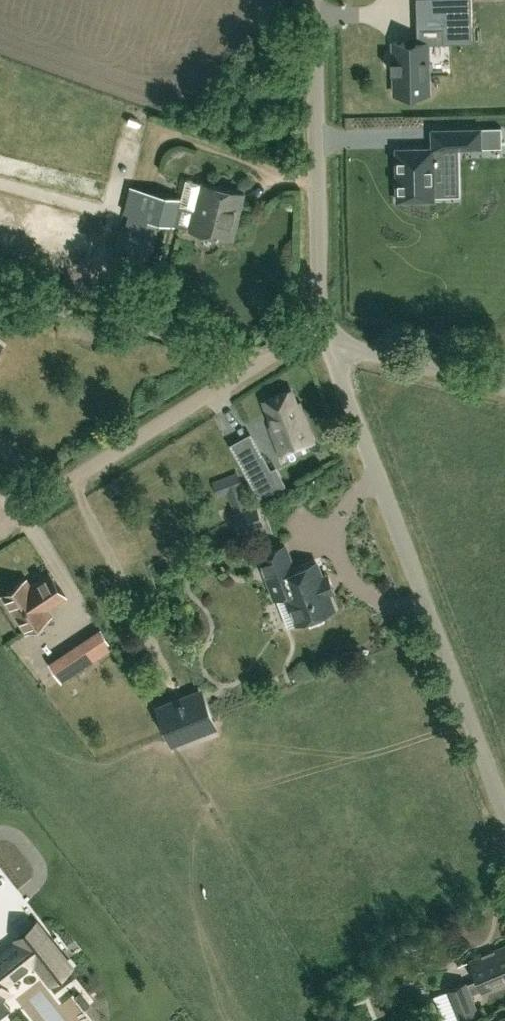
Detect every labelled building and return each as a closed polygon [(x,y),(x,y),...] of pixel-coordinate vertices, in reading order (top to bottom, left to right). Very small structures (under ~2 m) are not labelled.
[(387,37),(387,85),(430,84),(430,36),(454,34),(453,13),(419,16),(419,37),(387,37)] [(436,158),(390,158),(391,189),(438,188),(436,160),(475,159),(473,136),(436,137),(436,158)] [(132,185),(126,212),(128,213),(126,223),(123,223),(115,256),(146,263),(157,219),(233,238),(244,192),(202,181),(202,182),(186,178),(182,198),(132,185)] [(279,456),(316,441),(301,400),(299,401),(294,387),(261,399),(270,424),(267,425),(279,456)] [(250,507),(243,486),(244,485),(238,471),(212,480),(218,496),(228,492),(234,510),(236,509),(237,512),(236,512),(242,529),(263,521),(256,504),(250,507)] [(251,482),(260,497),(272,491),(263,475),(251,482)] [(294,569),(285,544),(260,554),(276,596),(287,592),(298,621),(334,607),(328,591),(334,588),(329,573),(322,576),(316,560),(294,569)] [(66,596),(50,572),(31,584),(28,579),(3,595),(27,630),(50,614),(47,608),(66,596)] [(101,629),(49,660),(60,677),(112,646),(101,629)] [(170,737),(170,738),(211,722),(209,717),(199,690),(158,706),(170,737)] [(19,940),(0,954),(0,999),(3,996),(10,991),(4,983),(34,960),(50,980),(71,964),(38,922),(18,938),(19,940)] [(504,983),(504,944),(469,959),(478,978),(466,983),(465,981),(445,990),(458,1020),(478,1012),(471,993),(482,988),(484,993),(504,983)] [(67,987),(79,1008),(98,998),(85,976),(67,987)]
